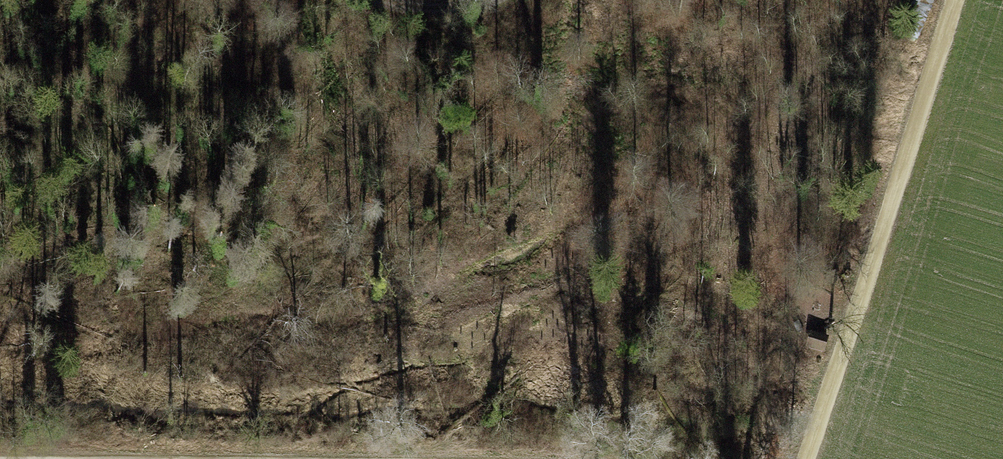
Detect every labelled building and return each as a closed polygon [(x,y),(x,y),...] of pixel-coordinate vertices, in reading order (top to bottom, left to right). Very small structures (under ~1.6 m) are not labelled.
[(826,338),(812,336),(810,350),(823,352),(826,338)]
